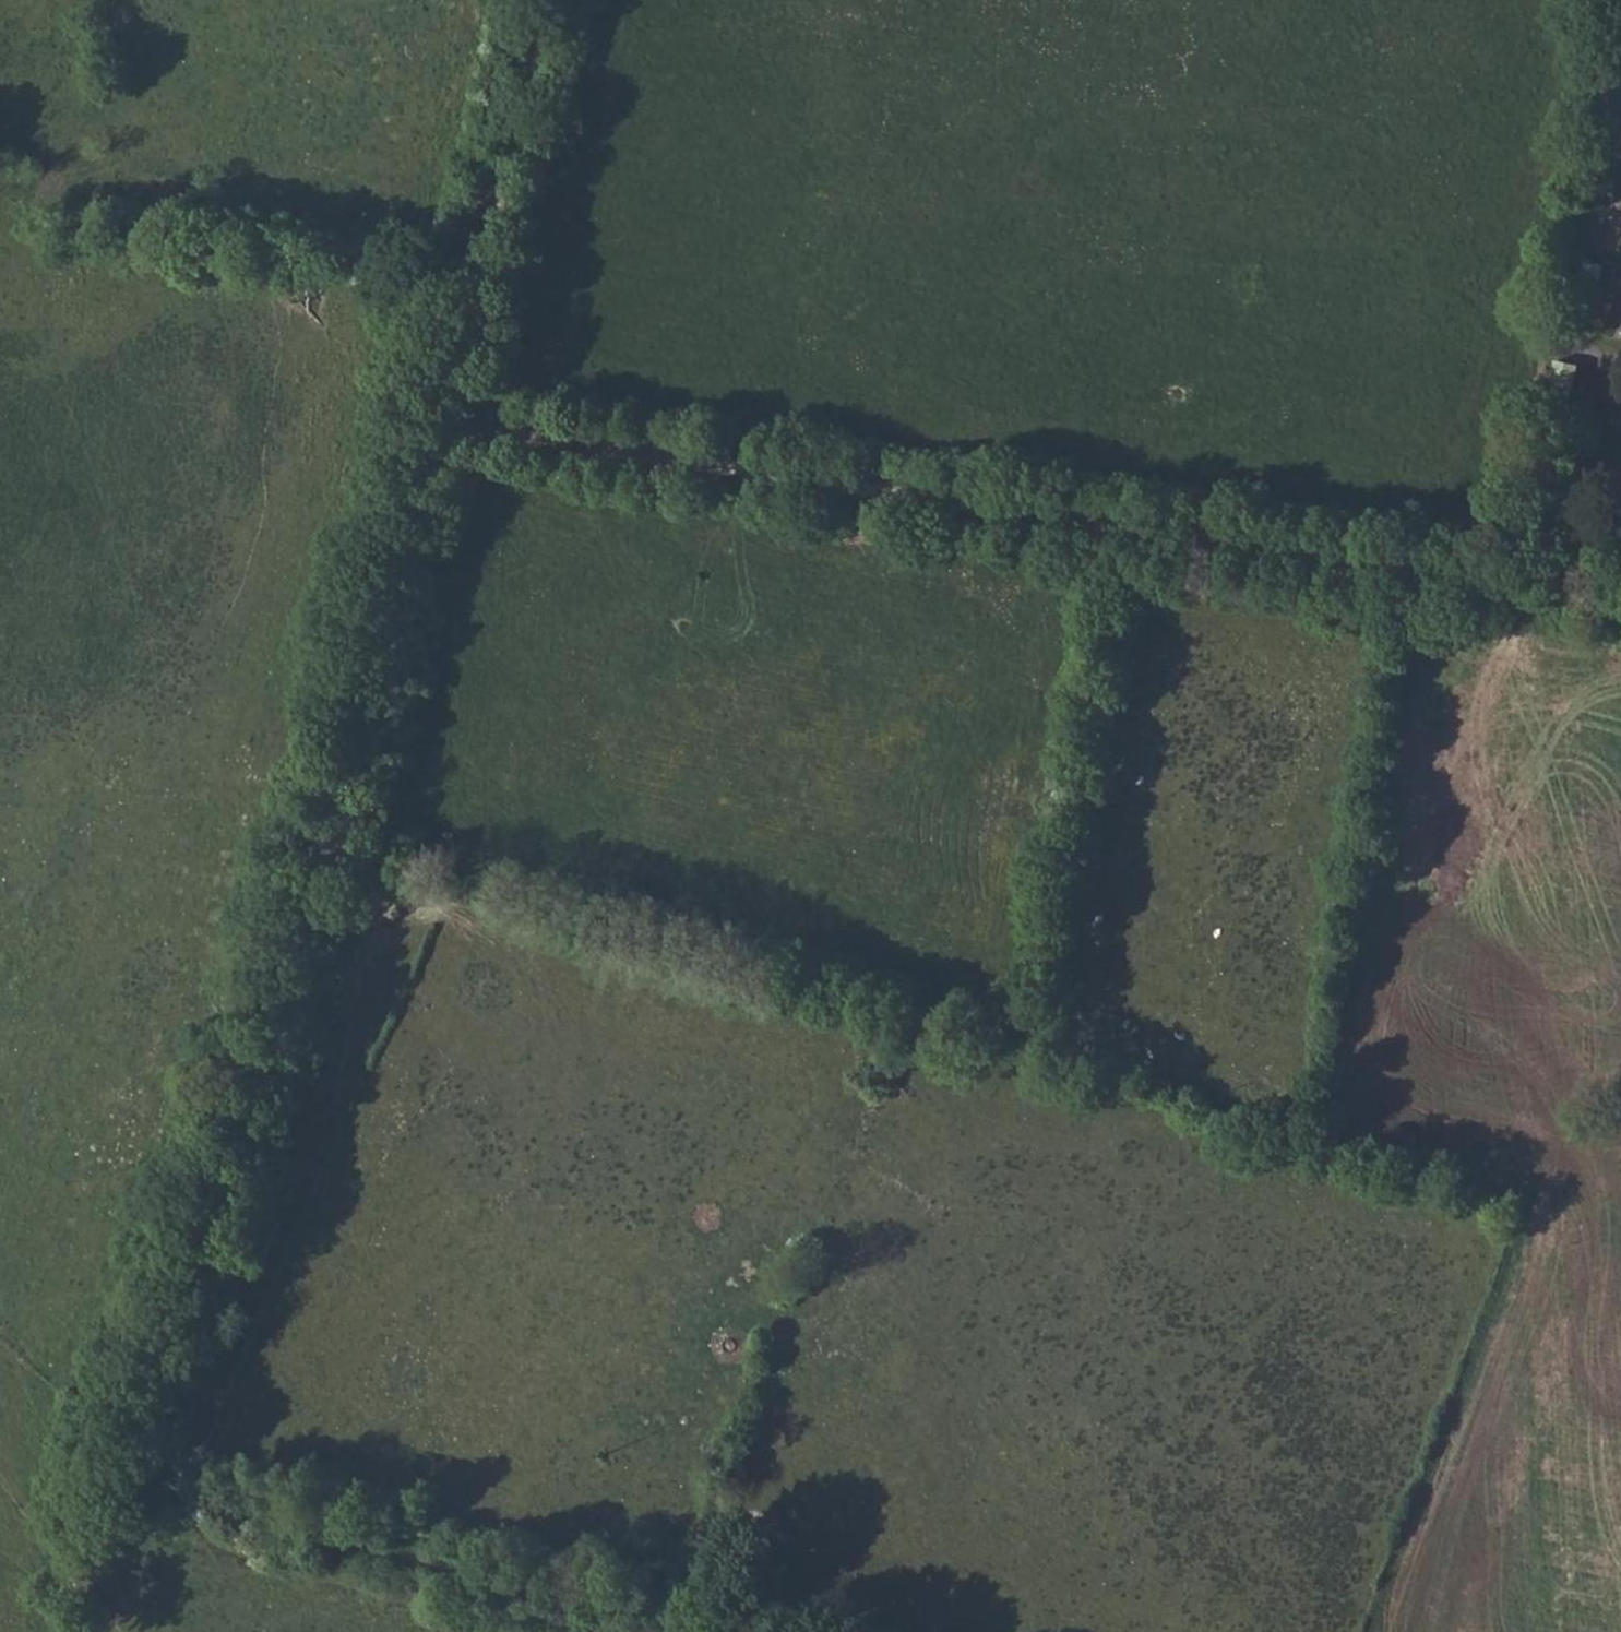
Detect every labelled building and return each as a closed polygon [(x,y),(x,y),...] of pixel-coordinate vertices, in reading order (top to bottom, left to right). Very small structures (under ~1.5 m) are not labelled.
[(1555,368),(1567,371),(1564,388),(1574,390),(1579,364),(1557,360),(1555,368)]
